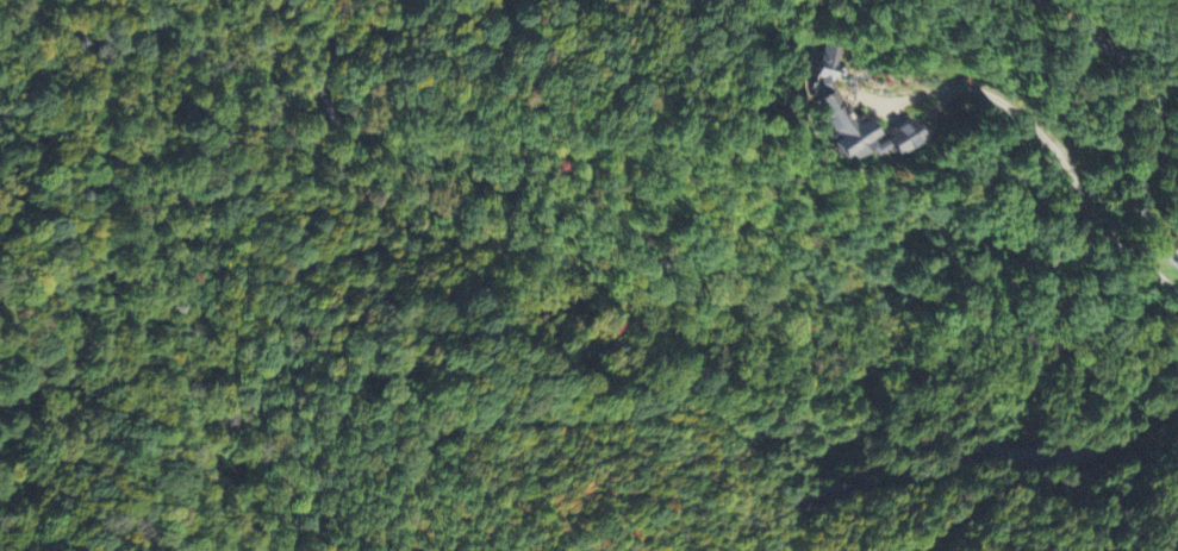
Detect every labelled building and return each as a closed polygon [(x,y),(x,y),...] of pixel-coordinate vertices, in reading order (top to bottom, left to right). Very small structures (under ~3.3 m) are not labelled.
[(830,141),(822,144),(830,162),(845,155),(848,162),(875,150),(863,122),(852,127),(837,93),(813,103),(830,141)]
